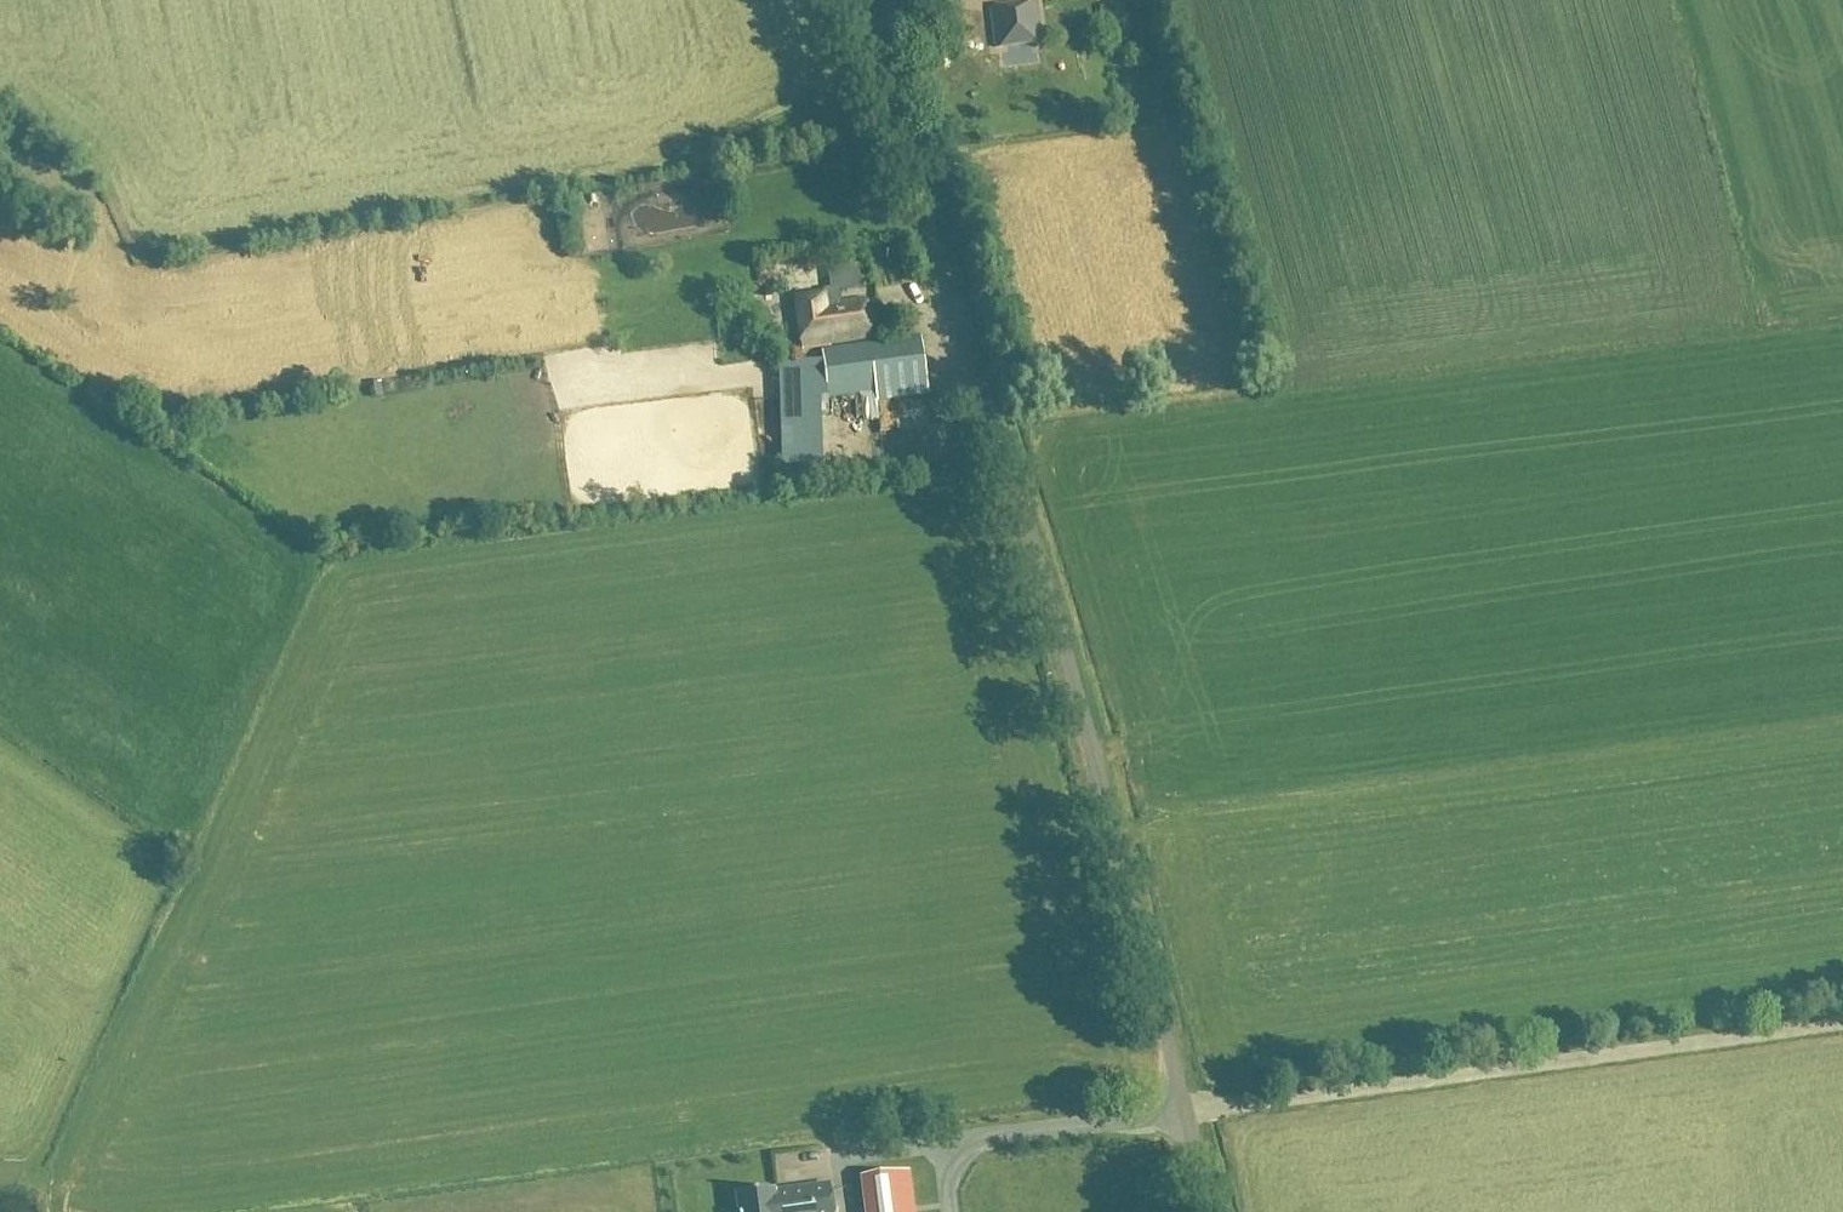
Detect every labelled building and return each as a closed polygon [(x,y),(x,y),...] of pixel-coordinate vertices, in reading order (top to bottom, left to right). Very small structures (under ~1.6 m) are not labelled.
[(1041,43),(1036,3),(990,9),(995,49),(1041,43)] [(829,294),(859,290),(855,268),(826,272),(829,294)] [(827,306),(825,296),(795,300),(801,351),(829,348),(829,345),(870,340),(865,301),(827,306)] [(821,363),(818,363),(778,363),(778,402),(819,400),(878,395),(879,402),(928,396),(921,341),(820,355),(821,363)] [(767,1176),(789,1174),(788,1157),(765,1159),(767,1176)] [(871,1203),(911,1198),(908,1174),(868,1179),(871,1203)] [(739,1211),(831,1211),(829,1189),(773,1195),(773,1192),(737,1195),(739,1211)] [(872,1211),(913,1211),(911,1198),(871,1203),(872,1211)]
